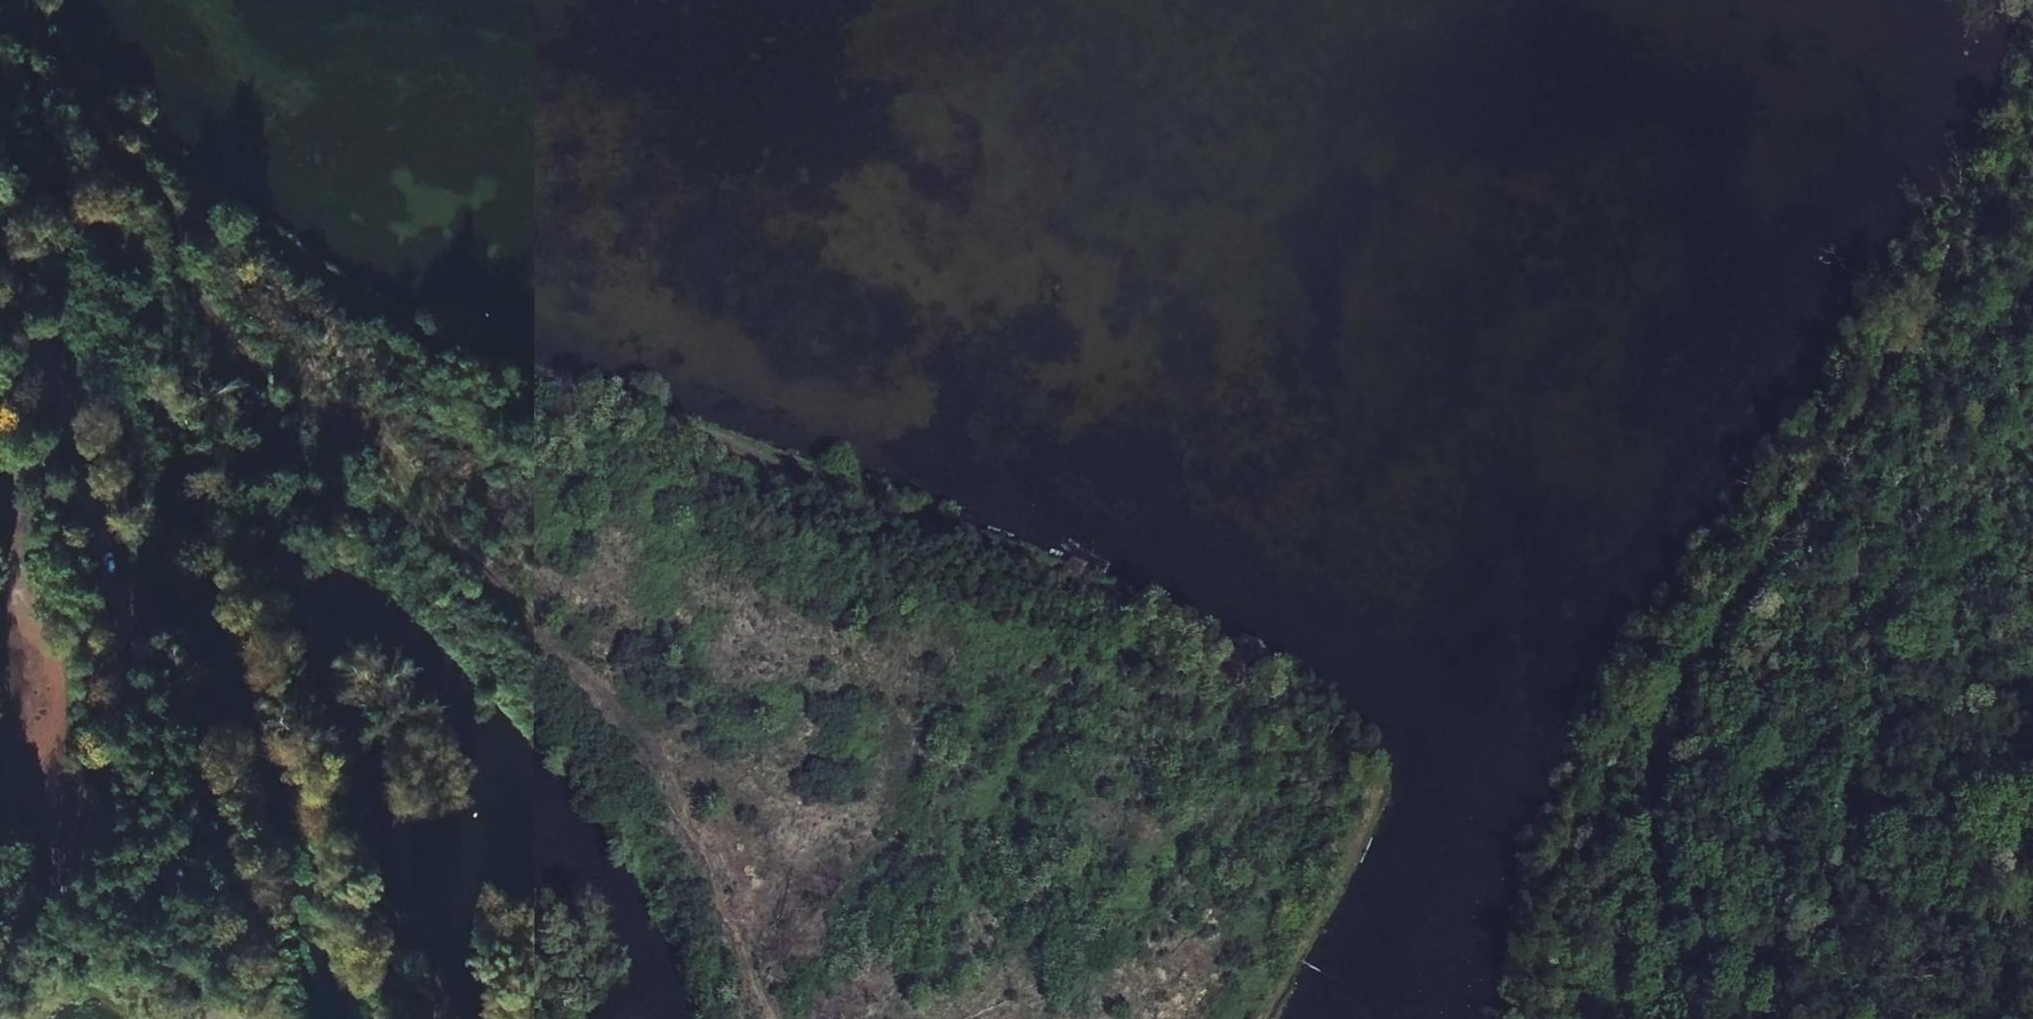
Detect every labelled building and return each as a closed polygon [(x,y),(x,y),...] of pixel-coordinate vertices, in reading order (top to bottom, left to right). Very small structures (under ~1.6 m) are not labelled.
[(1082,559),(1076,573),(1092,581),(1098,566),(1082,559)]
